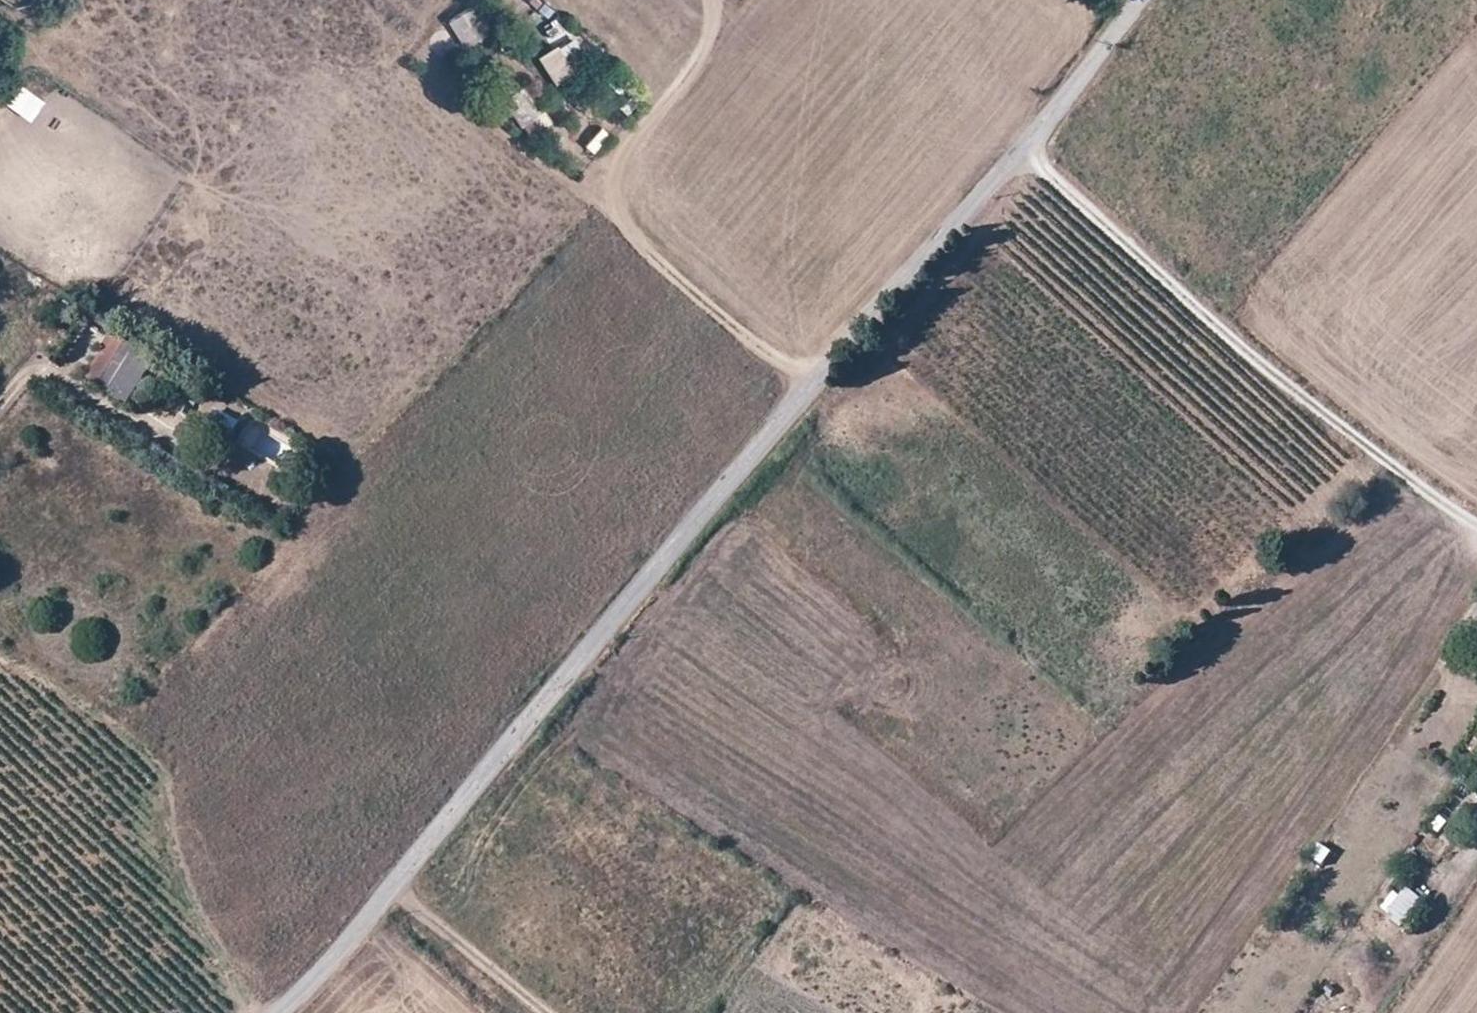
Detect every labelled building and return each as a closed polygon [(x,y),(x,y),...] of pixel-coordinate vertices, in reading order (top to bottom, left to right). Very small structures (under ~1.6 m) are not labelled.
[(447,15),(461,40),(484,28),(470,3),(447,15)] [(589,58),(572,31),(538,52),(555,79),(589,58)] [(16,76),(2,98),(30,116),(44,95),(16,76)] [(522,80),(501,96),(521,122),(542,107),(522,80)] [(156,359),(114,335),(89,377),(131,401),(156,359)] [(1318,840),(1311,855),(1326,862),(1333,847),(1318,840)] [(1402,881),(1382,909),(1401,922),(1421,894),(1402,881)]
